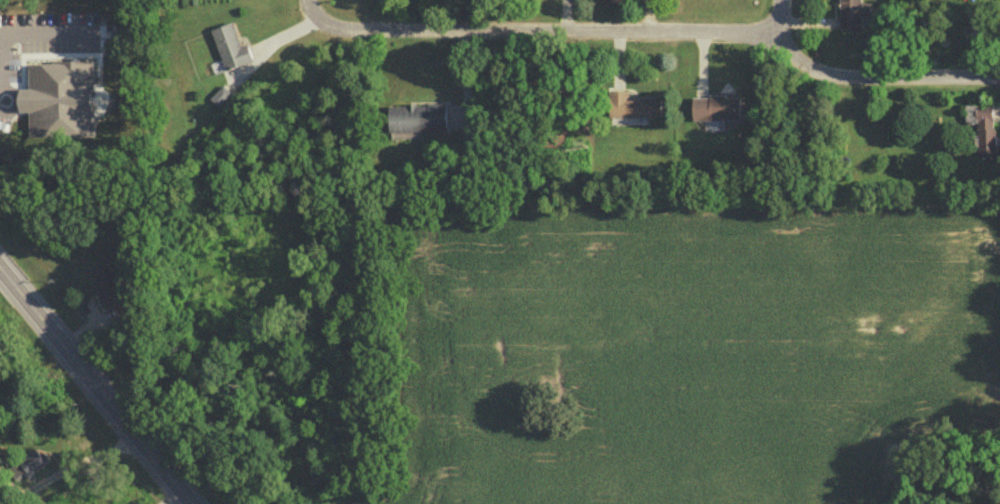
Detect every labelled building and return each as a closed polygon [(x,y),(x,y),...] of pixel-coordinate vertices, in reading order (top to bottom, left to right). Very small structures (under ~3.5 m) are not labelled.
[(838,37),(860,37),(860,0),(838,0),(838,37)] [(223,75),(251,66),(246,49),(239,51),(232,27),(210,34),(223,75)] [(27,76),(2,60),(0,63),(0,109),(4,112),(27,76)] [(628,96),(607,96),(607,122),(658,122),(658,102),(628,102),(628,96)] [(738,127),(738,102),(690,102),(690,126),(738,127)] [(965,110),(965,127),(977,127),(978,163),(999,162),(999,150),(994,150),(993,109),(965,110)] [(446,137),(446,110),(386,110),(386,137),(446,137)] [(34,455),(7,475),(18,489),(45,470),(34,455)] [(0,457),(0,468),(6,470),(10,461),(0,457)]
